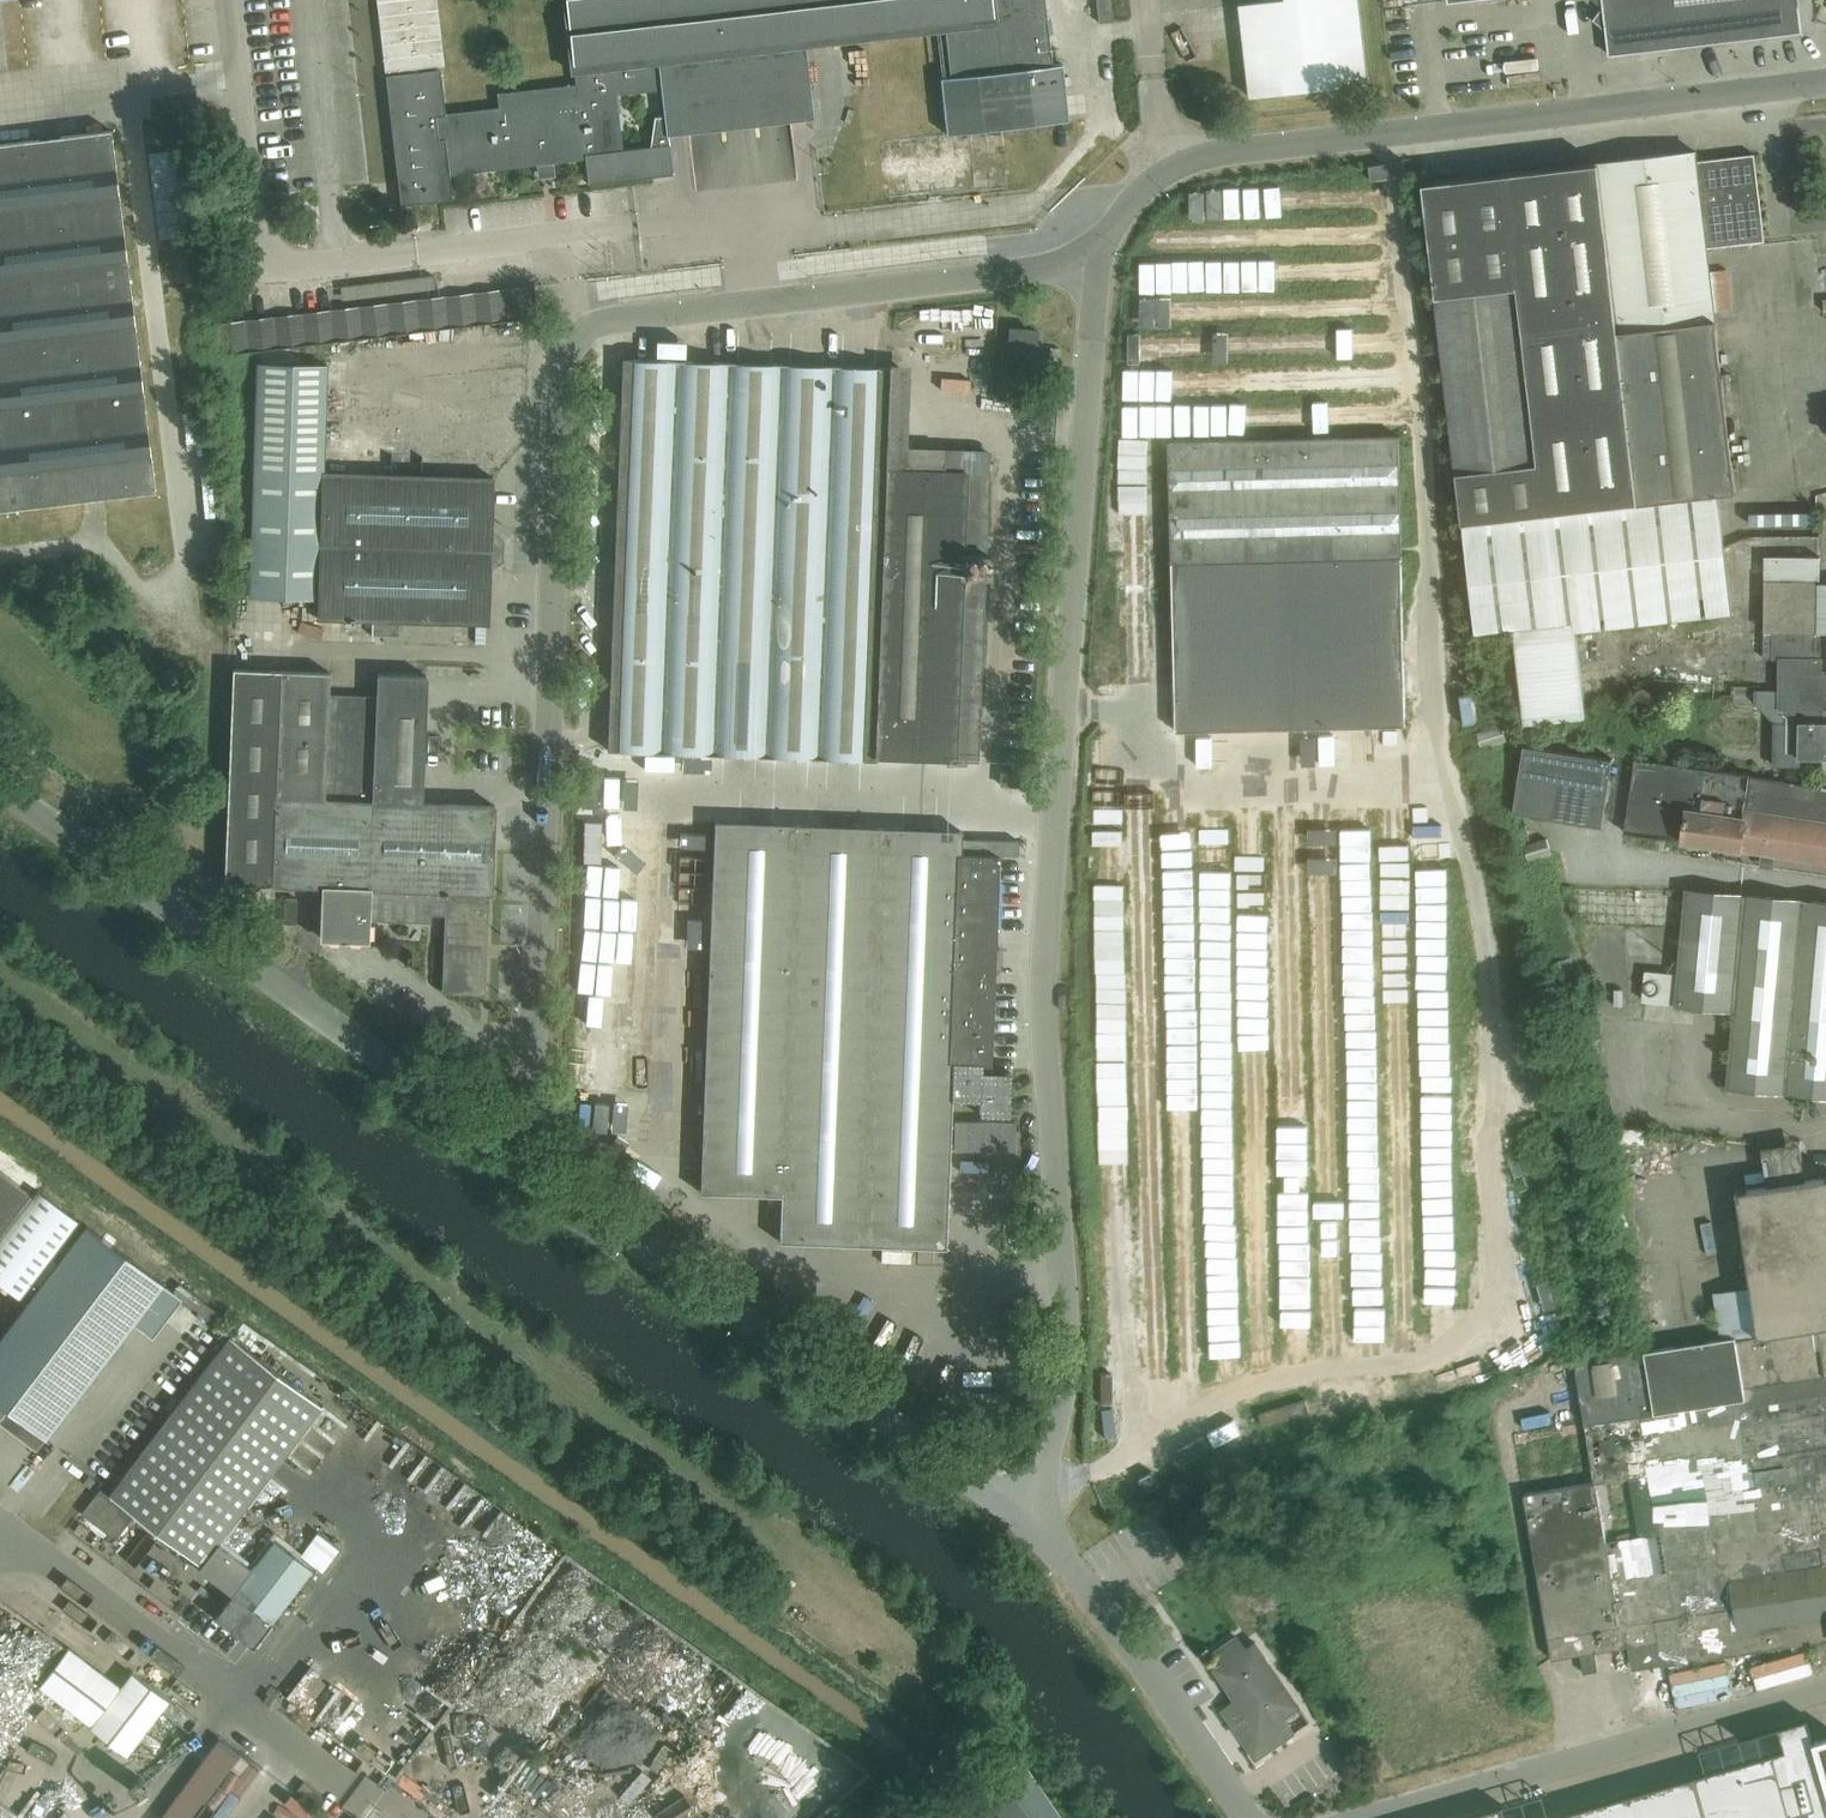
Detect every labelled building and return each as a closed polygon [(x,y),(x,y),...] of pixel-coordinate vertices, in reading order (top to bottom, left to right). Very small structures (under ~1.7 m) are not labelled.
[(945,29),(951,77),(939,78),(945,134),(1068,120),(1061,64),(1049,66),(1042,0),(562,0),(567,43),(562,44),(558,11),(511,16),(518,78),(565,72),(563,50),(568,49),(571,72),(575,72),(577,84),(500,94),(501,109),(445,115),(440,69),(439,66),(444,65),(456,64),(458,79),(489,76),(481,5),(450,8),(455,51),(442,53),(436,0),(377,0),(385,75),(400,206),(452,200),(449,173),(584,157),(587,184),(672,175),(668,135),(812,119),(804,46),(945,29)] [(1110,0),(1093,0),(1096,24),(1112,22),(1110,0)] [(1358,0),(1268,0),(1240,3),(1251,97),(1368,84),(1358,0)] [(1603,6),(1599,12),(1600,26),(1606,30),(1609,55),(1802,32),(1798,0),(1603,0),(1603,6)] [(110,130),(0,144),(0,510),(155,491),(110,130)] [(1696,161),(1695,151),(1598,163),(1598,162),(1423,183),(1436,295),(1456,473),(1462,523),(1475,632),(1513,628),(1524,723),(1586,716),(1576,628),(1733,610),(1719,492),(1734,491),(1714,319),(1706,247),(1764,240),(1754,154),(1696,161)] [(186,152),(157,154),(162,239),(191,237),(186,152)] [(537,317),(533,285),(532,285),(533,288),(215,326),(218,355),(218,356),(537,317)] [(966,318),(963,403),(994,404),(997,319),(966,318)] [(1036,331),(1009,328),(1005,372),(1032,375),(1036,331)] [(888,367),(622,359),(607,750),(874,760),(874,757),(954,760),(976,760),(982,577),(989,577),(989,555),(983,555),(987,474),(885,470),(887,421),(888,421),(889,419),(887,419),(889,368),(890,368),(891,366),(888,366),(888,367)] [(325,366),(257,364),(250,596),(288,596),(287,615),(317,616),(317,618),(350,619),(350,622),(352,622),(352,619),(372,620),(371,636),(398,637),(399,621),(487,623),(489,569),(502,562),(503,541),(492,529),(492,475),(322,473),(325,366)] [(1400,436),(1170,442),(1177,731),(1407,725),(1400,436)] [(1023,490),(1023,501),(1049,501),(1050,491),(1023,490)] [(1770,556),(1772,630),(1782,630),(1783,690),(1762,691),(1763,716),(1779,715),(1781,764),(1825,762),(1825,721),(1801,722),(1801,710),(1825,709),(1825,554),(1770,556)] [(280,671),(233,669),(225,883),(323,887),(320,939),(365,940),(365,942),(367,942),(367,918),(429,923),(430,913),(446,913),(442,991),(442,992),(483,994),(483,992),(482,992),(487,894),(491,894),(491,890),(489,889),(492,811),(494,811),(494,806),(493,806),(421,804),(426,677),(377,675),(376,697),(328,696),(330,674),(280,671)] [(1502,729),(1492,728),(1476,732),(1481,748),(1506,741),(1502,729)] [(1612,759),(1524,745),(1513,812),(1602,826),(1612,759)] [(1825,825),(1825,787),(1752,776),(1752,775),(1636,758),(1630,796),(1825,825)] [(636,796),(636,765),(607,764),(607,796),(636,796)] [(1630,796),(1624,831),(1625,831),(1623,843),(1637,846),(1639,833),(1681,839),(1681,840),(1825,862),(1825,825),(1630,796)] [(614,1026),(627,1027),(644,897),(646,897),(653,846),(660,847),(662,827),(640,824),(641,821),(622,818),(619,838),(612,837),(604,900),(619,902),(616,927),(607,926),(604,949),(616,950),(612,983),(619,983),(614,1026)] [(960,831),(714,822),(700,1192),(781,1195),(779,1241),(944,1247),(951,1099),(979,1101),(978,1115),(1008,1116),(1010,1073),(981,1071),(981,1064),(990,1065),(990,1063),(989,1063),(997,881),(998,856),(959,854),(960,831)] [(1551,854),(1546,839),(1523,846),(1528,861),(1551,854)] [(1686,889),(1675,1005),(1734,1011),(1727,1087),(1825,1096),(1825,902),(1686,889)] [(1677,973),(1645,970),(1642,1001),(1674,1005),(1677,973)] [(624,1130),(624,1102),(579,1101),(579,1129),(624,1130)] [(1012,1149),(1013,1121),(964,1119),(963,1144),(962,1144),(961,1163),(959,1163),(958,1178),(988,1180),(990,1148),(1012,1149)] [(1825,1384),(1825,1177),(1736,1191),(1758,1336),(1736,1339),(1743,1387),(1825,1375),(1825,1384)] [(37,1190),(0,1238),(0,1283),(20,1298),(79,1222),(37,1190)] [(85,1225),(0,1337),(0,1422),(9,1429),(18,1418),(44,1438),(162,1283),(85,1225)] [(863,1335),(878,1315),(857,1300),(842,1320),(863,1335)] [(321,1406),(230,1336),(109,1495),(200,1565),(321,1406)] [(1659,1406),(1749,1392),(1750,1401),(1825,1389),(1825,1384),(1825,1375),(1743,1387),(1736,1339),(1735,1336),(1650,1350),(1659,1406)] [(1593,1483),(1628,1477),(1638,1536),(1664,1533),(1647,1423),(1661,1421),(1659,1406),(1650,1350),(1645,1351),(1645,1350),(1574,1362),(1584,1423),(1513,1435),(1550,1657),(1580,1652),(1583,1673),(1598,1671),(1594,1649),(1637,1642),(1621,1540),(1604,1543),(1593,1483)] [(1750,1401),(1749,1392),(1659,1406),(1661,1421),(1647,1423),(1664,1533),(1638,1536),(1638,1537),(1621,1540),(1637,1642),(1657,1639),(1661,1665),(1825,1640),(1825,1389),(1750,1401)] [(311,1570),(273,1540),(214,1618),(252,1647),(311,1570)] [(44,1629),(1,1596),(0,1598),(0,1632),(26,1652),(44,1629)] [(1244,1649),(1236,1637),(1216,1651),(1224,1663),(1214,1669),(1236,1701),(1222,1711),(1255,1759),(1293,1733),(1282,1718),(1298,1707),(1254,1642),(1244,1649)] [(119,1687),(68,1648),(39,1686),(90,1725),(119,1687)] [(90,1725),(89,1726),(126,1755),(127,1753),(168,1699),(131,1671),(90,1725)] [(308,1674),(292,1693),(312,1710),(328,1690),(308,1674)] [(1817,1740),(1816,1740),(1809,1717),(1699,1748),(1700,1751),(1797,1723),(1803,1744),(1544,1817),(1825,1817),(1825,1771),(1817,1740)] [(261,1742),(242,1726),(167,1817),(198,1817),(261,1742)] [(1019,1761),(980,1788),(1000,1817),(1057,1817),(1019,1761)] [(1497,1809),(1545,1795),(1544,1793),(1457,1817),(1500,1817),(1497,1809)]
